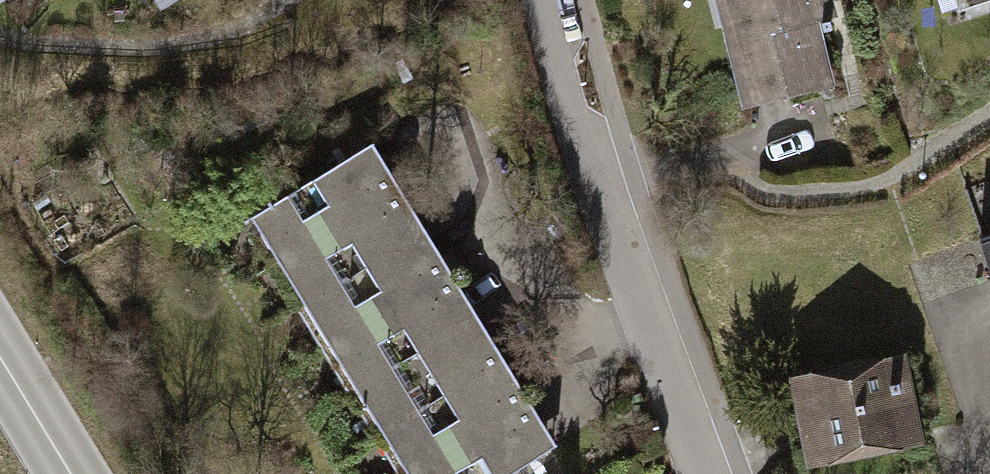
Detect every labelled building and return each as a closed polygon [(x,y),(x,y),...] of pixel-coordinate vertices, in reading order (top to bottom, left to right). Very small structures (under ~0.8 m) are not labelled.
[(738,22),(727,25),(747,106),(831,85),(812,9),(830,4),(829,0),(732,0),(738,22)] [(370,143),(251,216),(278,260),(396,186),(370,143)] [(396,186),(278,260),(304,301),(423,230),(396,186)] [(423,230),(304,301),(330,344),(449,272),(423,230)] [(979,239),(989,269),(989,235),(979,239)] [(449,272),(330,344),(356,388),(476,315),(449,272)] [(476,315),(356,388),(382,430),(502,358),(476,315)] [(502,358),(382,430),(410,473),(528,401),(502,358)] [(888,364),(811,379),(823,450),(902,433),(898,412),(911,410),(905,376),(891,380),(888,364)] [(410,473),(505,473),(554,444),(528,401),(410,473)]
